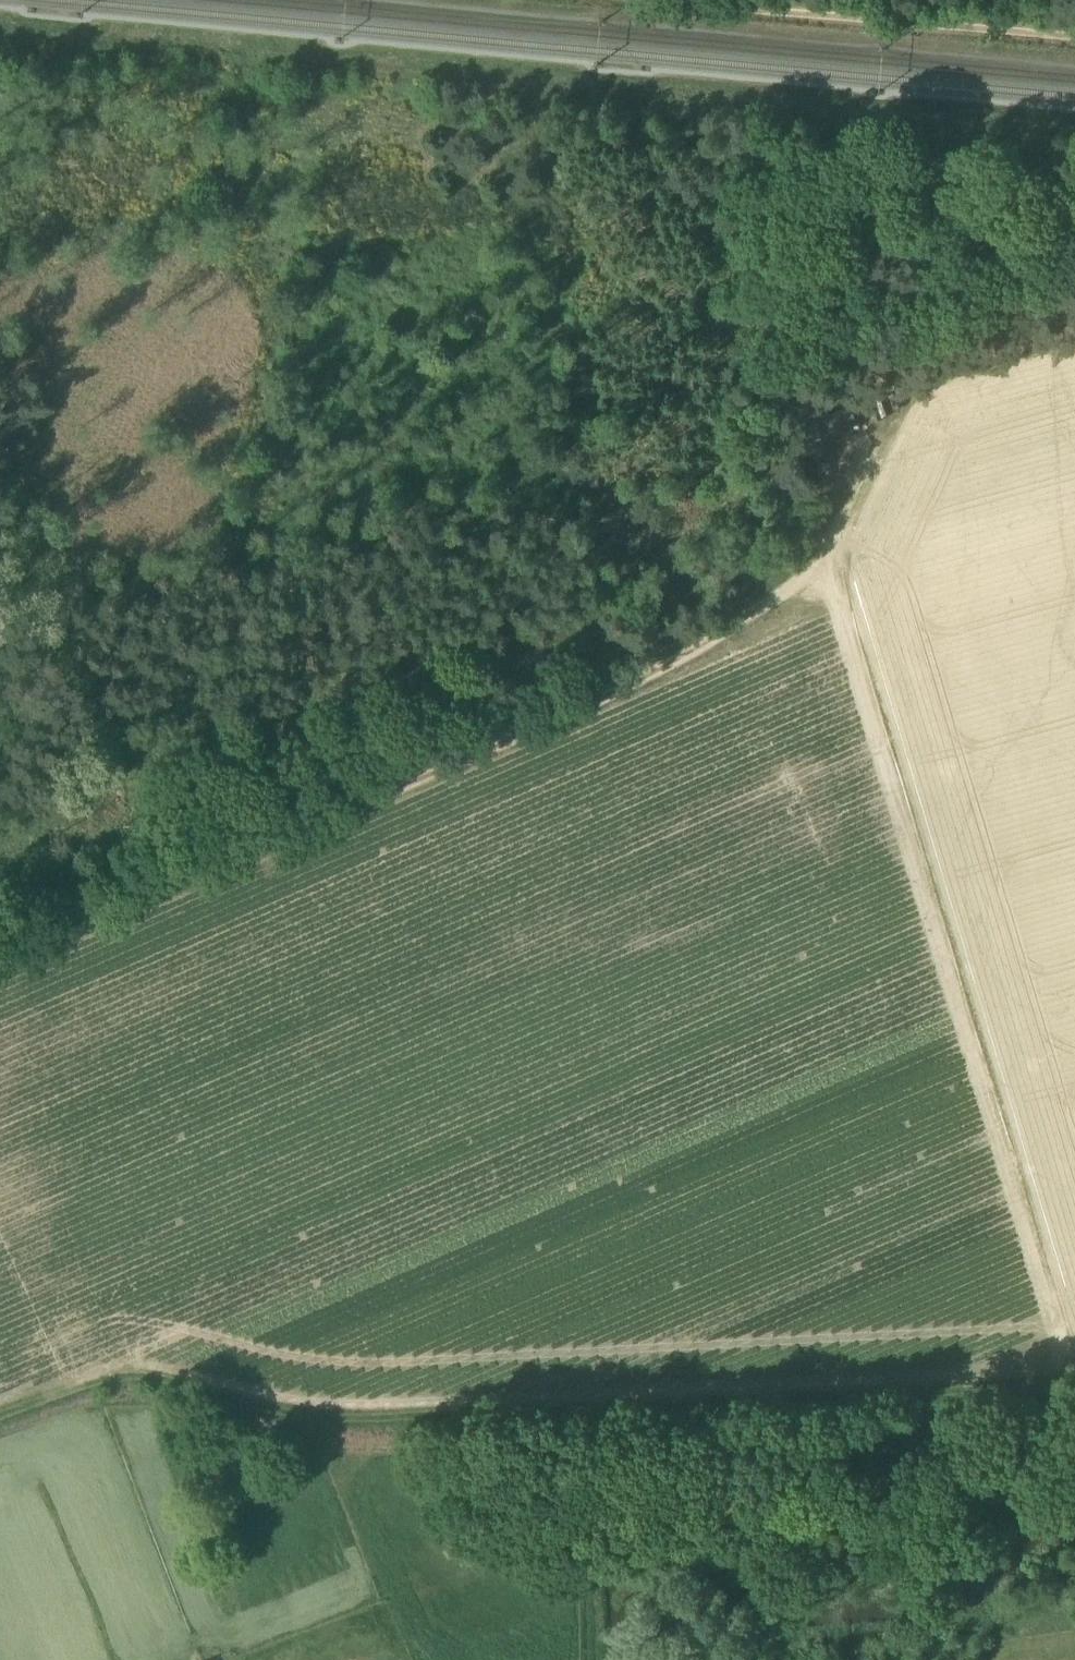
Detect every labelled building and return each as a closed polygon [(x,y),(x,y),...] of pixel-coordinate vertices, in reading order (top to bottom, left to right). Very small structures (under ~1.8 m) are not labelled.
[(849,406),(820,413),(822,425),(852,418),(849,406)]
